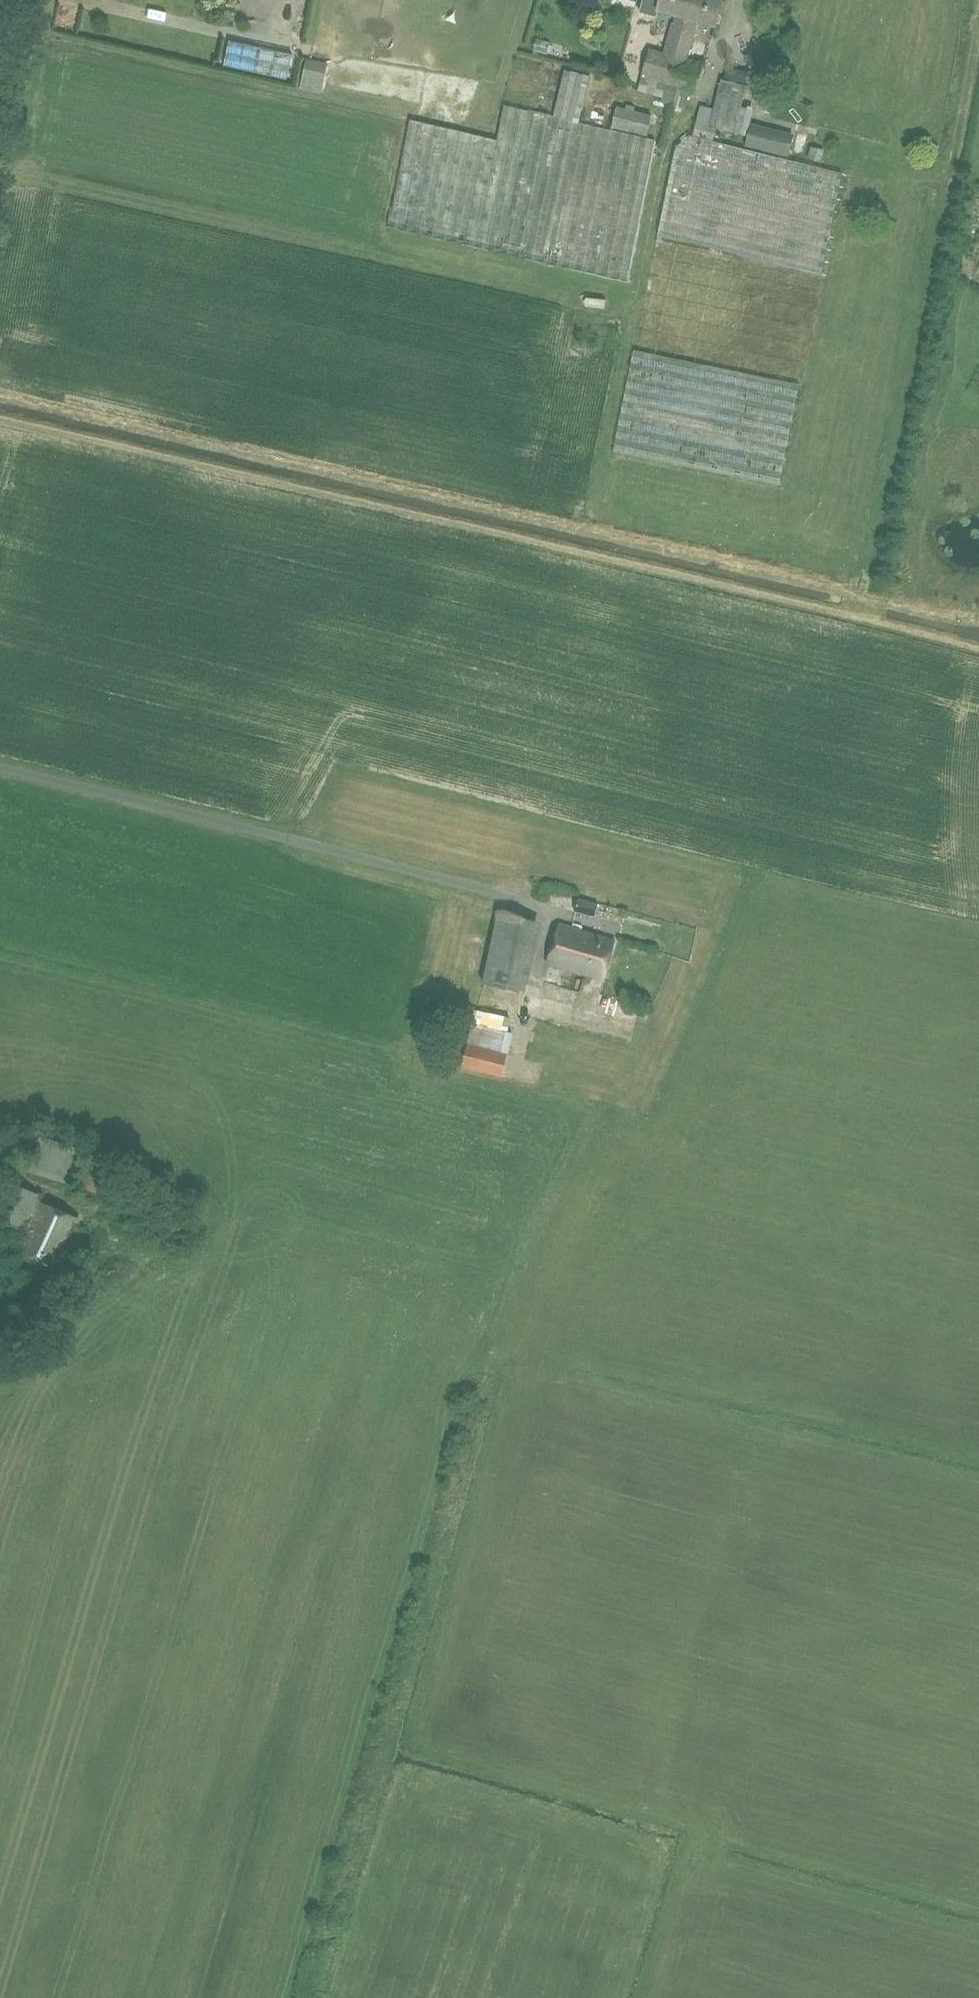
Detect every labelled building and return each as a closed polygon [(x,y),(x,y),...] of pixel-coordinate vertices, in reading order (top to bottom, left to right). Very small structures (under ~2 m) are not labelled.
[(689,0),(662,0),(658,12),(676,17),(674,24),(672,23),(664,52),(649,48),(637,90),(662,97),(661,102),(677,106),(682,90),(669,86),(689,0)] [(669,86),(682,90),(677,106),(684,108),(689,90),(692,91),(700,64),(688,60),(698,23),(716,28),(724,0),(689,0),(669,86)] [(794,134),(750,123),(759,89),(744,85),(747,73),(727,68),(724,80),(722,80),(714,109),(700,105),(693,135),(712,140),(715,128),(747,136),(745,146),(788,156),(794,134)] [(410,119),(390,221),(629,282),(656,141),(579,124),(590,76),(565,70),(554,118),(504,106),(496,139),(410,119)] [(537,89),(536,105),(548,106),(549,90),(537,89)] [(612,128),(647,136),(652,114),(634,111),(635,107),(627,105),(626,109),(616,107),(612,128)] [(844,175),(691,137),(677,147),(659,240),(823,276),(844,175)] [(807,158),(820,162),(823,151),(810,147),(807,158)] [(800,385),(717,368),(635,351),(614,452),(779,486),(800,385)] [(579,898),(575,913),(594,918),(598,904),(579,898)] [(499,912),(482,984),(525,995),(541,922),(499,912)] [(606,980),(617,941),(559,925),(548,964),(606,980)] [(461,1067),(502,1076),(507,1053),(502,1052),(506,1031),(502,1030),(505,1017),(475,1009),(461,1067)] [(27,1161),(64,1174),(75,1144),(38,1130),(27,1161)] [(0,1196),(0,1221),(24,1232),(41,1195),(7,1180),(0,1196)] [(58,1269),(80,1220),(40,1202),(18,1251),(58,1269)]
